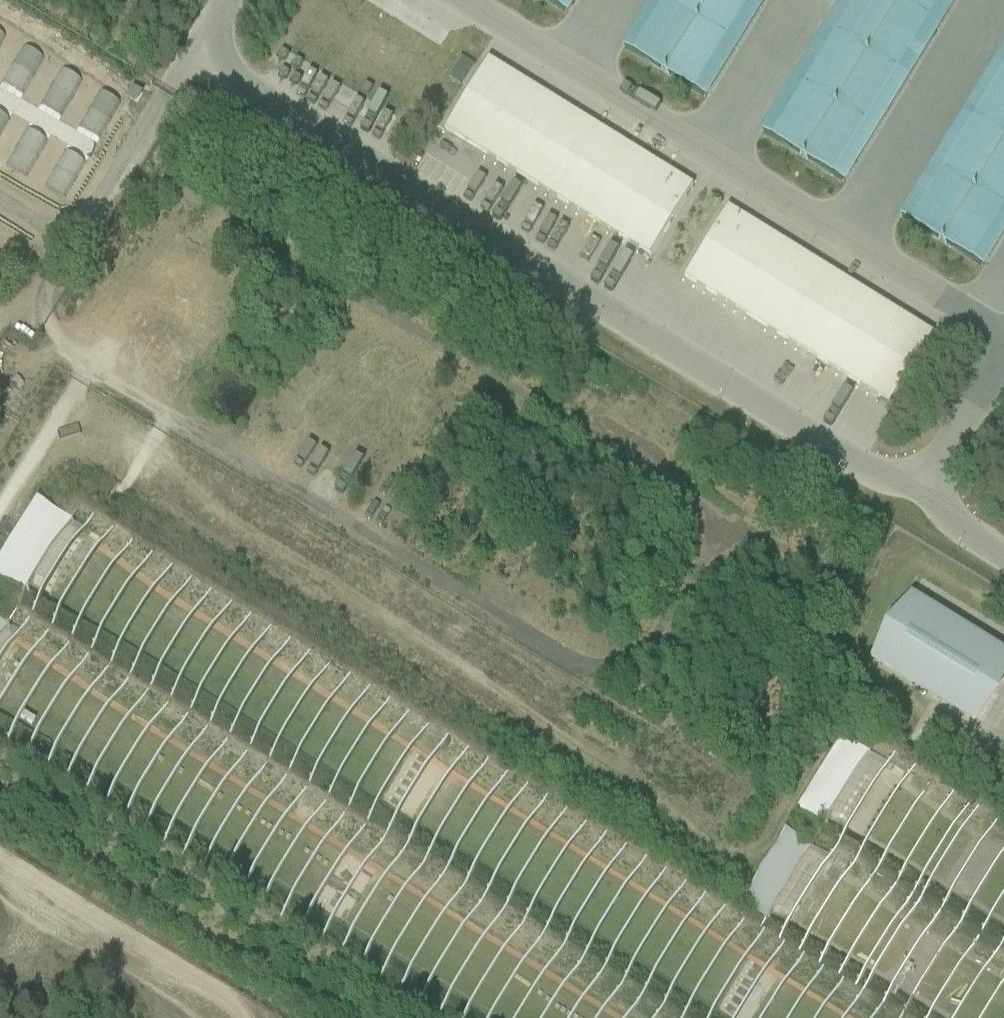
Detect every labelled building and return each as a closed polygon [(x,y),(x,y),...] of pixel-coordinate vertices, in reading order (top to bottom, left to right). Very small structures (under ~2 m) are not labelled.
[(276,10),(282,0),(264,0),(263,2),(276,10)] [(568,14),(576,0),(545,0),(568,14)] [(622,48),(706,99),(766,0),(651,0),(622,48)] [(761,132),(845,183),(955,0),(841,0),(761,132)] [(900,217),(985,268),(1003,236),(1003,46),(900,217)] [(440,73),(461,86),(474,65),(453,52),(440,73)] [(444,130),(650,257),(693,187),(487,60),(444,130)] [(933,336),(727,208),(684,278),(890,405),(933,336)] [(973,647),(930,621),(930,620),(917,612),(888,659),(893,663),(894,662),(927,683),(968,708),(997,661),(973,647)] [(1,685),(29,698),(30,696),(59,710),(77,674),(0,637),(0,687),(1,685)] [(99,715),(92,721),(97,726),(116,710),(106,697),(93,708),(99,715)] [(902,881),(1003,936),(1003,826),(963,803),(950,827),(956,831),(944,854),(935,849),(922,874),(909,867),(902,881)]
